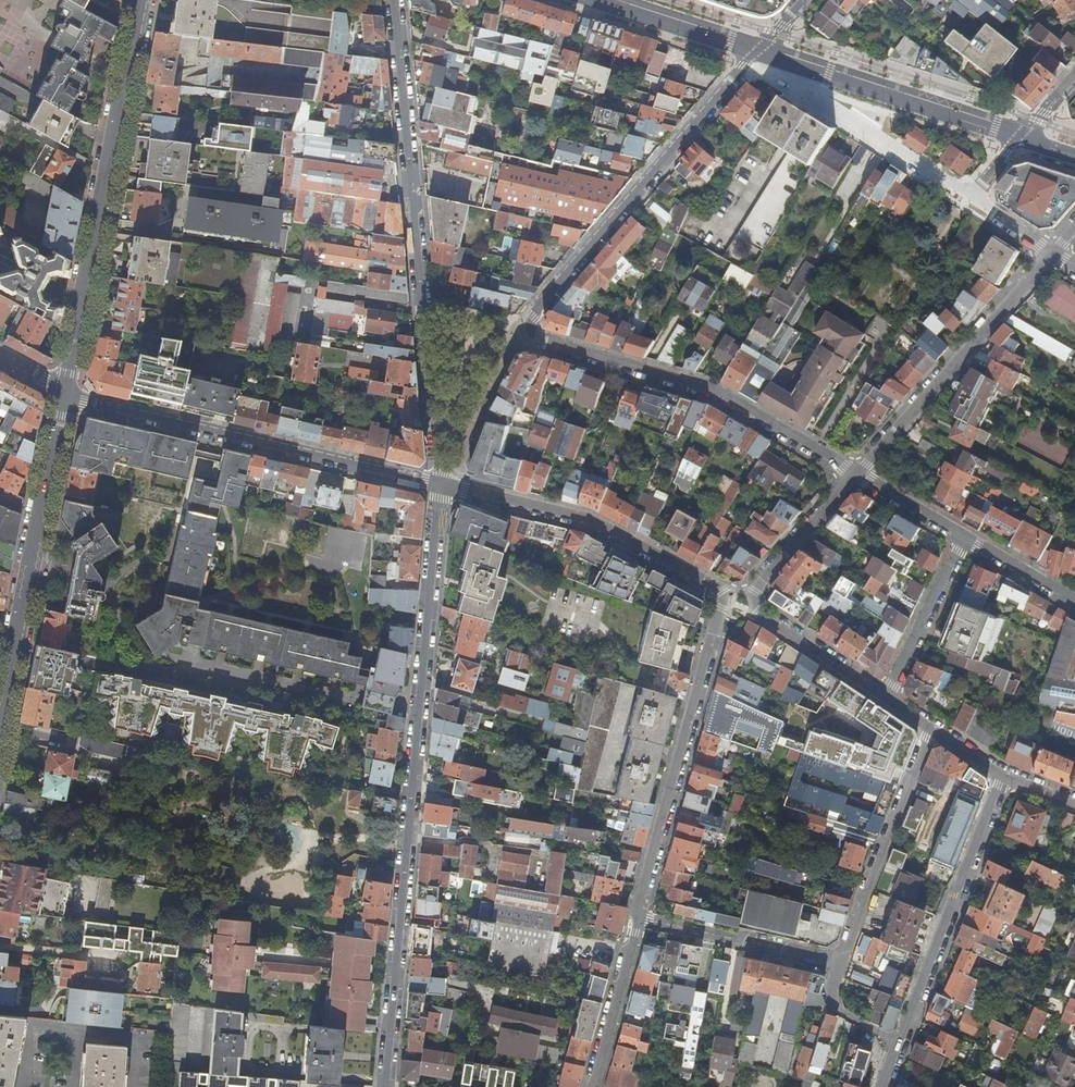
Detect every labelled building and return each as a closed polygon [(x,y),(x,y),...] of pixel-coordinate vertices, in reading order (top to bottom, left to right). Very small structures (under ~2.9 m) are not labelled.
[(113,43),(117,25),(82,7),(70,0),(60,0),(58,4),(61,6),(58,12),(64,16),(61,21),(60,21),(58,21),(57,23),(56,24),(56,26),(56,28),(57,29),(49,45),(58,50),(35,95),(43,99),(67,112),(75,96),(79,98),(80,99),(81,98),(83,97),(84,96),(84,95),(90,68),(81,64),(97,34),(113,43)] [(172,34),(175,34),(178,3),(182,3),(182,0),(177,0),(176,2),(172,34)] [(175,34),(181,35),(199,37),(211,39),(216,5),(216,0),(182,0),(182,3),(178,3),(175,34)] [(244,43),(323,52),(324,52),(328,52),(333,11),(293,6),(291,14),(254,9),(255,1),(249,0),(216,0),(216,5),(220,5),(222,6),(224,8),(226,9),(231,12),(246,27),(244,43)] [(361,14),(383,17),(381,0),(371,0),(365,1),(361,14)] [(409,8),(431,14),(435,15),(434,4),(430,2),(429,0),(409,0),(409,8)] [(515,18),(521,0),(506,0),(502,14),(515,18)] [(529,23),(536,2),(530,0),(521,0),(515,18),(529,23)] [(746,12),(747,12),(748,12),(750,12),(751,11),(752,10),(752,8),(752,7),(752,6),(757,5),(758,9),(777,5),(778,0),(705,0),(730,8),(746,12)] [(820,11),(831,20),(846,31),(852,23),(844,17),(847,13),(829,0),(820,11)] [(865,4),(859,0),(829,0),(847,13),(854,18),(865,4)] [(874,1),(883,8),(890,0),(875,0),(874,1)] [(935,5),(932,9),(941,17),(946,10),(951,13),(953,11),(963,18),(968,11),(954,0),(928,0),(935,5)] [(968,11),(984,24),(994,32),(1015,5),(1012,3),(1016,0),(954,0),(968,11)] [(1074,11),(1074,0),(1055,0),(1051,2),(1063,21),(1069,17),(1070,17),(1068,15),(1074,11)] [(529,23),(544,27),(550,6),(543,4),(536,2),(529,23)] [(216,5),(211,39),(212,39),(244,43),(246,27),(231,12),(226,9),(224,8),(222,6),(220,5),(216,5)] [(544,27),(558,32),(559,30),(564,11),(556,8),(550,6),(544,27)] [(847,43),(846,46),(862,51),(862,44),(846,31),(831,20),(820,11),(818,10),(814,15),(816,17),(810,24),(828,38),(833,32),(847,43)] [(349,33),(346,16),(349,15),(349,13),(346,12),(333,11),(328,52),(346,54),(349,33)] [(559,30),(567,33),(569,34),(575,15),(564,11),(559,30)] [(383,17),(361,14),(362,24),(362,26),(364,42),(385,40),(383,25),(383,17)] [(447,27),(451,28),(456,29),(457,26),(458,21),(435,15),(431,14),(426,33),(426,34),(427,35),(444,40),(447,27)] [(477,17),(474,26),(477,26),(491,30),(495,32),(499,17),(487,14),(485,19),(477,17)] [(578,31),(588,33),(592,20),(583,17),(578,31)] [(585,41),(616,51),(623,30),(605,24),(592,20),(588,33),(585,41)] [(471,30),(473,25),(460,22),(458,21),(457,26),(471,30)] [(1028,36),(1035,28),(1028,22),(1021,31),(1028,36)] [(1035,28),(1028,36),(1039,46),(1049,54),(1060,40),(1059,40),(1039,23),(1035,28)] [(994,32),(984,24),(969,43),(952,30),(943,41),(991,79),(1016,48),(1015,48),(994,32)] [(477,27),(469,56),(505,65),(507,66),(512,67),(535,73),(544,76),(548,65),(553,46),(539,42),(524,39),(510,35),(496,32),(495,32),(491,30),(477,27)] [(628,70),(633,71),(635,65),(643,37),(634,34),(623,30),(616,51),(612,66),(611,69),(614,70),(615,67),(621,69),(624,57),(627,58),(624,68),(628,70)] [(1059,40),(1060,40),(1074,53),(1074,38),(1067,31),(1059,40)] [(171,85),(181,35),(175,34),(172,34),(155,32),(150,56),(145,82),(155,83),(171,85)] [(566,35),(558,33),(553,46),(548,65),(576,73),(580,60),(576,59),(578,54),(564,50),(562,47),(566,35)] [(197,58),(199,37),(181,35),(171,85),(185,87),(186,77),(208,74),(210,59),(197,58)] [(904,35),(894,49),(908,60),(906,65),(913,68),(918,53),(922,49),(904,35)] [(210,59),(212,39),(211,39),(199,37),(197,58),(210,59)] [(656,41),(645,37),(639,58),(650,62),(646,78),(658,82),(660,77),(667,54),(656,51),(655,55),(652,54),(653,50),(656,41)] [(212,39),(210,59),(208,74),(206,89),(301,100),(310,101),(312,101),(323,52),(244,43),(212,39)] [(1049,75),(1060,62),(1049,54),(1039,46),(1037,49),(1041,51),(1035,58),(1030,54),(1034,49),(1026,43),(1025,43),(1021,40),(1015,48),(1016,48),(1033,63),(1049,75)] [(442,60),(445,50),(425,45),(421,61),(423,62),(446,67),(449,68),(450,62),(448,62),(442,60)] [(693,53),(670,45),(661,77),(662,77),(676,82),(678,74),(686,77),(693,53)] [(924,46),(922,49),(918,53),(913,68),(973,87),(924,46)] [(894,49),(887,59),(906,65),(908,60),(894,49)] [(442,60),(448,62),(451,51),(445,50),(442,60)] [(314,101),(324,52),(323,52),(312,101),(314,101)] [(324,52),(314,101),(362,107),(363,97),(345,95),(350,71),(373,74),(371,108),(377,108),(385,109),(391,110),(389,81),(387,59),(346,54),(328,52),(324,52)] [(612,66),(581,57),(580,60),(576,73),(607,82),(611,69),(612,66)] [(441,87),(444,73),(446,67),(423,62),(419,82),(437,86),(441,87)] [(1060,62),(1049,75),(1055,80),(1066,67),(1060,62)] [(1005,75),(998,84),(1022,103),(1029,109),(1055,80),(1049,75),(1033,63),(1028,70),(1030,71),(1018,86),(1005,75)] [(607,82),(576,73),(548,65),(544,76),(595,91),(604,93),(607,82)] [(507,83),(512,67),(507,66),(503,81),(507,83)] [(463,79),(465,72),(456,70),(454,77),(463,79)] [(619,80),(617,85),(628,88),(633,71),(628,70),(625,82),(619,80)] [(363,97),(362,107),(371,108),(373,74),(350,71),(345,95),(363,97)] [(451,75),(444,73),(441,87),(447,89),(451,75)] [(186,77),(185,87),(206,89),(208,74),(186,77)] [(666,82),(665,86),(662,94),(680,99),(681,100),(685,84),(676,82),(662,77),(661,81),(663,81),(664,81),(666,82)] [(230,104),(297,112),(301,100),(206,89),(185,87),(171,85),(155,83),(152,111),(177,114),(179,95),(185,93),(230,99),(230,104)] [(768,96),(749,83),(744,89),(737,97),(758,111),(760,113),(764,115),(769,119),(777,105),(767,98),(768,96)] [(469,113),(473,96),(447,89),(441,87),(437,86),(432,104),(431,106),(432,106),(427,122),(469,133),(473,114),(469,113)] [(10,114),(16,102),(0,93),(0,108),(10,114)] [(679,103),(680,99),(662,94),(661,99),(679,103)] [(761,132),(776,141),(798,104),(791,99),(783,95),(777,105),(769,119),(764,126),(761,132)] [(474,114),(478,97),(473,96),(469,113),(473,114),(474,114)] [(661,99),(656,97),(653,96),(650,106),(665,111),(676,114),(679,103),(661,99)] [(744,128),(758,111),(737,97),(723,114),(744,128)] [(27,121),(26,124),(39,131),(62,144),(77,118),(67,112),(43,99),(29,123),(27,121)] [(308,121),(310,101),(301,100),(297,112),(295,120),(308,121)] [(375,123),(377,108),(371,108),(362,107),(314,101),(312,101),(310,101),(308,121),(295,120),(294,122),(292,131),(291,132),(307,134),(324,136),(325,123),(323,123),(324,115),(325,117),(329,118),(328,122),(349,125),(349,123),(382,127),(383,124),(375,123)] [(638,109),(639,103),(631,101),(630,107),(638,109)] [(431,106),(432,104),(427,102),(422,121),(427,122),(432,106),(431,106)] [(639,114),(638,116),(662,123),(663,117),(665,111),(650,106),(642,104),(639,114)] [(805,107),(798,104),(776,141),(790,150),(813,112),(812,111),(805,107)] [(383,124),(385,109),(377,108),(375,123),(383,124)] [(9,114),(0,109),(0,118),(5,121),(9,114)] [(600,120),(598,127),(619,133),(624,115),(603,109),(600,120)] [(738,235),(764,252),(788,212),(787,211),(776,205),(826,121),(818,115),(813,112),(790,150),(760,199),(738,235)] [(755,120),(759,123),(764,115),(760,113),(755,120)] [(664,129),(672,131),(676,127),(662,123),(638,116),(632,115),(628,114),(626,120),(636,123),(635,130),(658,136),(659,131),(663,132),(664,129)] [(167,127),(174,128),(176,118),(153,115),(150,137),(155,138),(172,141),(174,131),(167,130),(167,127)] [(764,115),(759,123),(764,126),(769,119),(764,115)] [(292,131),(294,122),(254,117),(254,118),(253,126),(292,131)] [(588,124),(598,127),(600,120),(590,117),(588,124)] [(680,123),(663,117),(662,123),(676,127),(680,123)] [(444,135),(441,149),(445,150),(450,151),(491,160),(493,151),(484,148),(485,141),(486,137),(469,133),(427,122),(422,121),(419,120),(421,134),(421,138),(437,142),(437,131),(442,132),(442,134),(444,135)] [(776,205),(787,211),(810,173),(827,143),(837,128),(831,124),(826,121),(776,205)] [(910,132),(904,140),(909,143),(931,158),(940,145),(927,137),(928,134),(914,126),(914,125),(913,125),(908,131),(910,132)] [(385,160),(396,161),(394,144),(324,136),(307,134),(291,132),(284,131),(280,156),(285,156),(304,159),(361,166),(383,169),(385,160)] [(611,148),(610,151),(615,152),(631,156),(641,159),(646,140),(625,134),(621,149),(615,148),(613,148),(611,148)] [(0,136),(0,155),(3,156),(11,143),(0,136)] [(707,137),(703,142),(718,155),(723,149),(707,137)] [(172,141),(155,138),(153,149),(148,149),(146,162),(145,170),(151,171),(150,179),(162,181),(190,185),(192,171),(204,173),(205,161),(199,161),(201,144),(172,141)] [(554,156),(553,159),(578,165),(582,150),(584,144),(560,138),(554,156)] [(497,144),(485,141),(484,148),(493,151),(496,151),(497,144)] [(19,147),(11,143),(3,156),(11,161),(19,147)] [(716,159),(697,143),(675,169),(687,178),(693,170),(701,177),(716,159)] [(836,149),(827,143),(810,173),(817,177),(815,180),(824,186),(822,190),(831,196),(851,163),(834,153),(836,149)] [(587,145),(584,144),(582,150),(602,155),(603,149),(587,145)] [(973,161),(974,159),(954,145),(943,160),(962,174),(964,173),(969,167),(971,168),(975,162),(973,161)] [(53,186),(82,202),(84,194),(85,190),(63,183),(76,160),(58,150),(58,151),(50,147),(34,174),(42,179),(45,173),(57,180),(53,186)] [(608,150),(603,149),(602,155),(600,160),(612,163),(611,167),(627,171),(631,156),(615,152),(610,151),(608,150)] [(447,164),(450,151),(445,150),(441,162),(447,164)] [(450,151),(447,164),(490,174),(483,207),(497,210),(498,211),(511,155),(496,151),(493,151),(491,160),(450,151)] [(251,152),(245,193),(256,194),(264,195),(270,154),(251,152)] [(549,222),(587,231),(617,196),(633,178),(578,165),(553,159),(551,165),(511,155),(498,211),(530,218),(549,222)] [(299,190),(304,159),(285,156),(282,187),(299,190)] [(357,198),(361,166),(304,159),(299,190),(357,198)] [(140,162),(138,178),(150,179),(151,171),(145,170),(146,162),(140,162)] [(1029,162),(1017,167),(998,189),(1000,203),(1041,230),(1056,228),(1074,206),(1074,177),(1042,166),(1029,162)] [(872,204),(879,209),(884,202),(903,171),(898,168),(893,164),(886,175),(873,196),(876,198),(872,204)] [(45,195),(52,185),(42,179),(34,174),(21,166),(15,177),(33,188),(45,195)] [(361,166),(357,198),(379,201),(383,169),(361,166)] [(868,192),(873,196),(886,175),(877,170),(863,193),(866,195),(868,192)] [(902,185),(908,174),(903,171),(884,202),(884,203),(883,205),(885,207),(887,204),(894,209),(907,188),(902,185)] [(138,178),(136,190),(160,193),(162,181),(150,179),(138,178)] [(674,189),(665,181),(659,188),(670,194),(674,189)] [(438,183),(425,182),(425,184),(426,184),(426,195),(429,195),(454,201),(457,187),(438,183)] [(53,186),(42,244),(43,245),(54,251),(71,261),(76,235),(82,202),(53,186)] [(379,201),(357,198),(299,190),(282,187),(280,187),(279,197),(278,209),(295,212),(293,222),(297,222),(310,224),(315,225),(373,233),(403,238),(400,204),(395,203),(379,201)] [(918,195),(907,188),(894,209),(884,225),(895,231),(918,195)] [(156,222),(160,193),(136,190),(134,204),(132,219),(156,222)] [(296,225),(297,222),(293,222),(295,212),(278,209),(279,197),(264,195),(256,194),(254,207),(253,212),(246,211),(247,206),(222,202),(222,203),(221,206),(216,206),(208,204),(196,203),(194,216),(191,215),(190,223),(189,230),(212,234),(213,230),(217,231),(216,234),(233,237),(248,239),(266,242),(270,242),(271,234),(273,234),(274,230),(283,232),(284,226),(285,223),(296,225)] [(465,219),(468,204),(454,201),(429,195),(433,241),(459,246),(463,226),(464,227),(466,219),(465,219)] [(196,203),(208,204),(209,200),(197,198),(189,197),(189,201),(185,222),(190,223),(191,215),(194,216),(196,203)] [(671,215),(650,198),(645,204),(647,206),(667,222),(671,215)] [(672,223),(682,227),(690,207),(685,203),(682,201),(672,223)] [(33,228),(28,225),(17,219),(20,213),(0,202),(0,220),(31,238),(36,229),(33,228)] [(642,213),(664,231),(667,222),(647,206),(642,213)] [(526,221),(529,222),(530,218),(498,211),(497,210),(493,229),(505,232),(508,218),(513,220),(512,225),(516,226),(516,223),(525,225),(526,221)] [(635,241),(640,236),(647,227),(635,217),(624,229),(610,245),(623,255),(635,241)] [(561,235),(559,244),(573,247),(580,239),(587,231),(549,222),(547,231),(554,232),(554,234),(561,235)] [(212,234),(189,230),(184,229),(184,232),(265,245),(266,242),(248,239),(233,237),(216,234),(217,231),(213,230),(212,234)] [(282,241),(283,232),(274,230),(273,234),(271,234),(270,242),(274,243),(274,240),(282,241)] [(357,235),(355,248),(405,255),(404,246),(403,238),(373,233),(372,238),(357,235)] [(134,236),(127,278),(144,281),(175,286),(179,259),(180,254),(167,252),(169,241),(134,236)] [(996,236),(976,270),(1001,285),(1021,252),(996,236)] [(10,268),(8,271),(0,273),(0,288),(11,294),(8,299),(12,301),(16,292),(24,296),(26,302),(23,307),(28,310),(51,323),(58,326),(60,314),(62,306),(51,303),(51,302),(51,301),(49,300),(48,298),(45,297),(44,295),(46,293),(43,291),(43,290),(50,277),(51,277),(54,278),(56,274),(68,277),(69,271),(71,261),(54,251),(51,256),(45,258),(37,253),(42,245),(39,244),(36,248),(22,240),(21,237),(14,239),(11,244),(15,258),(13,261),(0,254),(0,262),(10,268)] [(502,256),(510,258),(515,239),(507,237),(502,256)] [(515,239),(510,258),(511,259),(535,264),(537,265),(537,264),(538,259),(542,245),(515,239)] [(459,268),(464,248),(459,246),(433,241),(430,240),(432,253),(432,261),(445,264),(459,268)] [(660,259),(657,268),(662,271),(673,246),(660,240),(653,256),(660,259)] [(307,241),(303,261),(369,271),(391,274),(407,277),(406,266),(405,255),(355,248),(351,247),(339,245),(315,242),(307,241)] [(546,248),(568,253),(573,247),(559,244),(547,241),(546,248)] [(180,254),(179,259),(186,260),(182,287),(239,297),(246,253),(182,243),(180,254)] [(43,245),(42,245),(37,253),(45,258),(51,256),(54,251),(43,245)] [(616,284),(633,264),(623,255),(610,245),(604,252),(595,263),(612,280),(616,284)] [(293,341),(299,306),(291,304),(290,305),(274,302),(278,273),(280,258),(246,253),(239,297),(234,323),(230,348),(271,355),(276,355),(279,338),(280,335),(285,336),(285,339),(293,341)] [(535,264),(511,259),(509,268),(506,278),(531,284),(535,264)] [(724,278),(746,290),(750,283),(756,275),(752,272),(733,262),(726,274),(724,278)] [(609,290),(612,280),(595,263),(585,274),(575,285),(589,290),(593,292),(597,293),(598,291),(596,289),(601,283),(609,290)] [(475,280),(477,272),(459,268),(445,264),(441,278),(443,279),(471,286),(528,300),(533,294),(539,286),(531,284),(506,278),(491,275),(489,285),(483,283),(483,282),(478,281),(475,280)] [(724,278),(700,264),(681,296),(695,305),(696,305),(692,312),(701,317),(705,311),(724,278)] [(743,348),(732,366),(724,381),(731,385),(751,397),(793,328),(827,273),(818,267),(818,268),(809,283),(774,340),(755,329),(754,328),(743,348)] [(369,271),(366,287),(388,290),(391,274),(369,271)] [(306,287),(308,278),(290,275),(278,273),(274,302),(290,305),(291,304),(299,306),(302,294),(287,292),(289,284),(306,287)] [(750,283),(773,295),(778,286),(776,286),(756,275),(750,283)] [(120,277),(116,303),(140,307),(144,281),(127,278),(120,277)] [(763,315),(755,329),(774,340),(809,283),(799,277),(789,294),(778,287),(768,306),(778,312),(772,321),(763,315)] [(968,280),(962,288),(966,290),(979,299),(987,305),(995,296),(1000,290),(984,278),(977,286),(968,280)] [(326,290),(391,300),(393,291),(388,290),(366,287),(350,284),(347,284),(320,280),(315,308),(323,310),(352,315),(353,313),(354,306),(363,307),(364,301),(355,300),(354,303),(330,299),(331,296),(325,295),(326,290)] [(1074,321),(1074,290),(1059,280),(1044,302),(1074,321)] [(744,293),(767,306),(773,295),(750,283),(746,290),(744,293)] [(583,304),(589,290),(575,285),(569,292),(563,299),(585,308),(586,306),(583,304)] [(528,300),(471,286),(466,307),(481,310),(482,310),(484,302),(506,308),(505,315),(509,316),(516,313),(528,300)] [(966,290),(952,311),(963,321),(968,326),(978,315),(987,305),(979,299),(966,290)] [(393,291),(391,300),(409,303),(409,299),(408,293),(393,291)] [(16,292),(12,301),(14,302),(23,307),(26,302),(24,296),(16,292)] [(589,301),(601,306),(605,297),(597,293),(593,292),(589,301)] [(944,305),(949,307),(956,296),(951,293),(944,305)] [(0,327),(0,340),(4,342),(8,334),(2,324),(14,302),(12,301),(8,299),(0,295),(0,324),(1,324),(0,327)] [(585,308),(563,299),(559,304),(553,311),(575,319),(580,320),(585,308)] [(8,334),(23,307),(14,302),(2,324),(8,334)] [(135,332),(140,307),(116,303),(111,328),(135,332)] [(637,315),(642,316),(644,312),(646,307),(641,305),(637,315)] [(13,337),(24,317),(28,310),(23,307),(8,334),(13,337)] [(396,313),(355,307),(354,312),(366,314),(364,329),(382,332),(390,329),(393,330),(396,313)] [(315,308),(310,334),(326,337),(328,328),(349,331),(352,315),(323,310),(315,308)] [(949,325),(953,328),(955,330),(963,321),(952,311),(950,309),(945,314),(943,313),(940,316),(933,310),(923,320),(928,325),(932,328),(940,335),(946,328),(949,325)] [(36,350),(51,323),(28,310),(24,317),(13,337),(36,350)] [(574,326),(575,319),(553,311),(545,320),(548,328),(567,334),(587,340),(593,325),(582,321),(580,328),(574,326)] [(858,349),(863,342),(868,335),(830,311),(816,333),(825,339),(804,373),(806,375),(798,388),(799,388),(795,394),(773,381),(760,401),(794,421),(808,430),(812,424),(816,417),(820,420),(837,393),(835,392),(840,383),(845,375),(853,363),(855,365),(862,352),(858,349)] [(650,316),(644,312),(642,316),(641,319),(637,327),(626,351),(634,354),(646,357),(656,340),(641,336),(648,322),(650,316)] [(601,314),(598,313),(593,325),(587,340),(593,342),(600,344),(609,322),(610,319),(601,314)] [(705,324),(720,332),(726,322),(711,313),(705,324)] [(1030,324),(1014,315),(1008,322),(1036,338),(1034,342),(1067,361),(1074,349),(1030,324)] [(637,327),(625,321),(622,327),(613,348),(619,349),(626,351),(637,327)] [(622,327),(609,322),(600,344),(606,346),(613,348),(622,327)] [(680,324),(657,360),(674,365),(693,332),(688,329),(680,324)] [(720,332),(705,324),(696,340),(708,347),(706,350),(708,352),(720,332)] [(1002,328),(991,341),(999,345),(1014,353),(1019,343),(1009,338),(1015,331),(1006,324),(1002,328)] [(928,325),(915,339),(919,343),(932,328),(928,325)] [(760,401),(773,381),(802,333),(793,328),(751,397),(756,399),(760,401)] [(932,328),(919,343),(923,346),(938,360),(945,352),(951,345),(940,335),(932,328)] [(413,342),(412,336),(391,333),(390,341),(386,340),(385,343),(381,342),(380,345),(413,350),(413,342)] [(52,358),(36,350),(13,337),(8,334),(4,342),(10,346),(44,364),(51,361),(52,358)] [(120,339),(96,334),(94,345),(92,356),(115,360),(116,360),(120,339)] [(310,334),(309,343),(320,345),(329,347),(331,337),(326,337),(310,334)] [(715,356),(732,366),(743,348),(735,343),(737,340),(728,335),(715,356)] [(170,401),(181,404),(188,376),(189,369),(175,365),(180,340),(162,336),(157,357),(139,353),(136,364),(135,369),(130,392),(154,397),(170,401)] [(297,341),(291,378),(309,382),(314,382),(320,345),(309,343),(297,341)] [(364,350),(363,353),(384,356),(384,357),(389,357),(415,362),(414,356),(413,350),(380,345),(365,342),(364,350)] [(867,344),(863,342),(858,349),(862,352),(867,344)] [(1009,363),(1014,353),(999,345),(992,357),(1011,368),(1012,365),(1009,363)] [(923,346),(910,361),(911,362),(925,374),(932,367),(938,360),(923,346)] [(529,351),(521,354),(514,368),(506,384),(530,396),(525,412),(536,415),(538,407),(539,407),(545,387),(549,376),(555,359),(529,351)] [(1013,389),(1022,374),(1011,368),(992,357),(982,351),(977,357),(993,366),(988,376),(991,377),(994,379),(1013,389)] [(115,360),(92,356),(89,370),(87,379),(95,391),(113,395),(129,399),(130,392),(135,369),(136,364),(127,362),(116,360),(115,360)] [(415,362),(389,357),(384,382),(376,381),(378,372),(350,367),(349,372),(345,372),(344,375),(369,380),(367,392),(376,394),(398,398),(418,401),(417,387),(416,379),(415,362)] [(549,376),(569,382),(574,369),(576,365),(564,361),(555,359),(549,376)] [(899,375),(913,388),(920,380),(925,374),(911,362),(899,375)] [(579,370),(574,369),(569,382),(568,386),(581,390),(586,374),(588,369),(580,366),(579,370)] [(973,369),(950,413),(962,419),(980,429),(1000,392),(1013,398),(1017,391),(1013,389),(994,379),(991,377),(973,369)] [(19,398),(42,410),(44,400),(40,392),(22,383),(1,371),(0,372),(0,389),(7,393),(10,394),(12,389),(21,394),(19,398)] [(606,381),(586,374),(581,390),(577,401),(596,408),(606,381)] [(181,404),(235,416),(239,394),(240,388),(218,383),(219,379),(211,377),(210,381),(188,376),(181,404)] [(885,388),(883,391),(901,402),(906,396),(912,389),(893,377),(885,388)] [(858,412),(880,425),(890,408),(879,401),(881,397),(879,396),(881,390),(878,388),(869,382),(855,404),(861,408),(858,412)] [(534,422),(536,417),(536,415),(525,412),(530,396),(506,384),(501,394),(493,409),(491,422),(511,426),(532,430),(534,422)] [(620,410),(637,416),(640,406),(645,395),(648,386),(641,384),(638,392),(628,389),(620,410)] [(660,412),(667,392),(648,386),(645,395),(640,406),(660,412)] [(8,412),(13,414),(39,426),(40,419),(42,410),(19,398),(15,396),(10,406),(2,403),(7,393),(0,389),(0,408),(8,412)] [(12,389),(10,394),(15,396),(19,398),(21,394),(12,389)] [(10,406),(15,396),(10,394),(7,393),(2,403),(10,406)] [(260,398),(239,394),(235,416),(233,423),(243,425),(254,428),(258,410),(260,398)] [(678,444),(675,442),(672,441),(676,433),(678,434),(686,414),(684,412),(689,398),(683,396),(667,436),(662,447),(674,453),(677,446),(678,444)] [(396,431),(391,430),(385,458),(409,464),(418,466),(424,459),(421,428),(418,401),(398,398),(395,410),(400,411),(401,413),(400,414),(401,416),(400,419),(403,420),(402,426),(400,425),(399,427),(401,428),(400,433),(402,437),(401,439),(399,439),(398,435),(397,435),(397,433),(396,431)] [(699,423),(701,424),(710,405),(710,404),(703,402),(697,400),(686,425),(697,429),(699,423)] [(698,432),(717,444),(721,436),(732,417),(722,412),(718,409),(710,405),(701,424),(698,432)] [(536,417),(555,423),(557,419),(550,417),(552,411),(539,407),(538,407),(536,415),(536,417)] [(0,408),(0,428),(5,417),(6,417),(8,412),(0,408)] [(279,415),(258,410),(254,428),(265,430),(275,433),(279,415)] [(620,410),(615,423),(632,430),(634,424),(637,417),(637,416),(620,410)] [(9,421),(13,414),(8,412),(6,417),(5,419),(9,421)] [(6,417),(5,417),(0,428),(0,430),(9,434),(4,444),(2,449),(8,452),(32,462),(36,441),(39,426),(13,414),(9,421),(5,419),(6,417)] [(301,421),(279,415),(275,433),(287,435),(297,438),(301,421)] [(77,434),(76,435),(76,438),(145,454),(150,432),(127,426),(98,420),(86,417),(84,416),(84,418),(80,432),(79,432),(78,433),(77,434)] [(534,422),(553,429),(555,423),(536,417),(534,422)] [(643,419),(637,417),(634,424),(640,426),(643,419)] [(721,436),(740,447),(750,428),(740,422),(732,417),(721,436)] [(925,417),(920,426),(934,434),(939,424),(925,417)] [(316,424),(301,421),(297,438),(307,440),(318,443),(322,425),(323,419),(318,418),(316,424)] [(576,461),(587,429),(569,423),(557,418),(557,419),(555,423),(553,429),(546,448),(540,465),(534,484),(545,488),(553,467),(552,466),(557,453),(576,461)] [(986,445),(991,434),(980,429),(962,419),(953,437),(972,447),(976,439),(986,445)] [(369,436),(367,435),(363,453),(374,456),(385,458),(391,430),(380,427),(381,424),(372,422),(369,436)] [(511,426),(491,422),(483,437),(474,455),(470,462),(472,470),(471,472),(475,474),(473,479),(500,485),(518,490),(525,461),(504,457),(511,426)] [(529,442),(546,448),(553,429),(534,422),(532,430),(529,442)] [(637,433),(640,426),(634,424),(632,430),(631,431),(637,433)] [(343,430),(322,425),(318,443),(329,445),(340,448),(343,430)] [(368,431),(344,425),(343,430),(340,448),(351,450),(363,453),(367,435),(368,431)] [(504,457),(525,461),(525,460),(529,442),(532,430),(511,426),(504,457)] [(740,447),(761,459),(766,450),(772,441),(760,433),(750,428),(740,447)] [(1027,447),(1035,434),(1025,429),(1018,442),(1027,447)] [(4,444),(9,434),(0,430),(0,443),(4,444)] [(189,447),(193,448),(194,442),(150,432),(145,454),(142,468),(170,475),(171,471),(182,474),(189,447)] [(112,460),(142,468),(145,454),(76,438),(72,456),(70,465),(108,474),(112,460)] [(923,440),(920,446),(931,452),(934,446),(923,440)] [(525,460),(540,465),(546,448),(529,442),(525,460)] [(686,451),(677,446),(674,453),(686,458),(690,448),(688,447),(686,451)] [(186,478),(191,455),(193,448),(189,447),(182,474),(171,471),(170,475),(186,478)] [(710,457),(691,447),(690,448),(686,458),(704,467),(710,457)] [(213,481),(207,479),(192,476),(185,508),(216,515),(219,503),(225,504),(226,502),(236,504),(247,454),(220,448),(219,454),(213,481)] [(193,448),(191,455),(212,460),(207,479),(213,481),(219,454),(193,448)] [(789,477),(801,485),(807,476),(766,450),(761,459),(750,476),(754,479),(769,490),(776,479),(784,485),(784,484),(789,477)] [(967,451),(958,467),(973,475),(979,464),(984,466),(983,468),(1007,481),(1012,473),(990,462),(980,457),(967,451)] [(9,455),(3,468),(24,478),(28,480),(32,462),(8,452),(7,454),(9,455)] [(983,452),(980,457),(990,462),(992,457),(983,452)] [(246,474),(261,477),(266,459),(258,457),(251,455),(246,474)] [(681,469),(698,478),(704,467),(686,458),(681,469)] [(261,477),(276,480),(280,462),(273,460),(266,459),(261,477)] [(540,465),(525,460),(525,461),(518,490),(524,491),(531,493),(534,484),(540,465)] [(605,486),(590,480),(590,481),(580,505),(594,508),(601,511),(609,489),(619,464),(611,461),(605,477),(608,479),(605,486)] [(276,480),(290,484),(295,465),(288,464),(280,462),(276,480)] [(968,484),(970,481),(973,475),(958,467),(948,462),(941,476),(945,478),(972,492),(975,488),(968,484)] [(292,504),(286,503),(283,515),(298,518),(309,469),(302,467),(295,465),(290,484),(297,485),(292,504)] [(90,501),(97,472),(70,466),(66,485),(64,495),(90,501)] [(24,478),(3,468),(0,475),(0,486),(17,493),(24,478)] [(318,483),(321,471),(309,469),(298,518),(311,521),(314,510),(311,509),(315,496),(313,504),(338,510),(342,488),(318,483)] [(698,478),(681,469),(677,477),(694,486),(695,483),(698,478)] [(605,477),(593,473),(590,480),(605,486),(608,479),(605,477)] [(726,495),(735,481),(725,475),(716,489),(716,490),(726,495)] [(585,482),(570,476),(561,500),(569,502),(580,505),(590,481),(586,479),(585,482)] [(789,477),(784,484),(797,492),(801,485),(789,477)] [(704,489),(707,484),(698,478),(695,483),(704,489)] [(956,507),(952,515),(964,522),(979,496),(972,492),(945,478),(936,496),(956,507)] [(377,506),(379,485),(368,482),(356,479),(351,519),(350,530),(373,536),(374,532),(377,506)] [(1023,480),(1018,490),(1034,498),(1039,488),(1023,480)] [(735,481),(726,495),(696,542),(688,538),(680,553),(687,557),(696,562),(724,517),(727,512),(744,486),(735,481)] [(377,506),(395,508),(394,507),(393,507),(395,489),(387,487),(379,485),(377,506)] [(24,497),(17,493),(0,486),(0,504),(20,513),(23,503),(24,497)] [(402,529),(393,528),(392,535),(421,539),(423,519),(424,501),(419,494),(395,489),(393,507),(394,507),(395,508),(402,509),(402,511),(404,511),(402,529)] [(618,494),(609,489),(601,511),(616,519),(624,523),(629,526),(637,508),(625,501),(616,497),(618,494)] [(987,492),(984,498),(990,502),(993,495),(987,492)] [(665,503),(643,493),(637,508),(629,526),(640,532),(649,537),(652,532),(665,503)] [(871,506),(874,501),(862,493),(854,495),(849,501),(867,512),(868,510),(871,512),(873,508),(871,506)] [(984,512),(990,502),(984,498),(979,496),(964,522),(973,527),(980,531),(985,521),(989,515),(984,512)] [(76,616),(88,618),(94,620),(98,599),(100,600),(104,597),(104,594),(102,590),(98,590),(100,578),(91,564),(116,548),(114,544),(121,511),(64,498),(60,517),(73,538),(70,540),(69,545),(72,548),(75,549),(62,613),(66,614),(74,616),(74,615),(76,616)] [(786,501),(777,515),(792,524),(798,517),(803,511),(786,501)] [(854,516),(850,521),(859,527),(862,521),(865,523),(871,514),(867,512),(849,501),(848,501),(845,504),(841,509),(854,516)] [(669,531),(681,509),(665,503),(652,532),(665,539),(669,531)] [(10,574),(12,561),(16,541),(19,528),(22,513),(20,513),(0,504),(0,570),(10,574)] [(451,531),(450,534),(471,541),(502,553),(503,553),(508,540),(502,538),(508,521),(461,504),(460,505),(459,505),(458,506),(457,506),(456,507),(454,508),(453,510),(452,511),(452,512),(452,514),(451,516),(452,519),(450,530),(451,531)] [(1012,543),(1041,558),(1046,549),(1053,536),(1034,526),(1041,511),(1031,506),(1023,523),(1015,537),(1012,543)] [(985,521),(994,526),(1005,532),(1015,537),(1023,523),(993,507),(989,515),(985,521)] [(365,685),(360,707),(372,710),(388,714),(393,691),(400,692),(404,652),(386,648),(373,646),(369,669),(358,667),(360,656),(345,653),(348,640),(209,609),(208,611),(195,608),(199,586),(203,587),(215,532),(212,532),(216,515),(185,508),(181,524),(178,523),(158,609),(134,625),(154,656),(177,642),(179,646),(183,647),(187,645),(365,685)] [(696,517),(696,515),(692,513),(689,514),(681,509),(669,531),(680,537),(673,550),(680,553),(688,538),(699,519),(696,517)] [(766,518),(756,511),(752,517),(756,520),(781,536),(787,529),(792,524),(777,515),(770,511),(766,518)] [(735,518),(727,512),(724,517),(732,522),(735,518)] [(839,534),(850,521),(837,513),(833,519),(826,526),(839,534)] [(914,541),(914,540),(917,535),(922,528),(898,514),(891,527),(897,531),(912,540),(914,541)] [(508,521),(502,538),(508,540),(519,544),(520,545),(523,535),(553,542),(555,537),(565,540),(562,546),(577,552),(579,545),(584,533),(570,530),(569,530),(566,529),(534,521),(534,522),(529,521),(529,520),(510,515),(508,521)] [(338,516),(336,527),(350,530),(351,519),(338,516)] [(732,522),(724,517),(696,562),(705,567),(712,570),(722,554),(714,550),(732,522)] [(749,531),(773,546),(781,536),(756,520),(749,531)] [(1003,536),(1005,532),(994,526),(992,530),(1003,536)] [(743,532),(736,527),(728,541),(734,545),(743,532)] [(893,536),(897,531),(891,527),(887,532),(891,535),(893,536)] [(891,535),(886,543),(895,549),(903,554),(912,540),(897,531),(893,536),(891,535)] [(388,543),(390,534),(374,532),(373,536),(374,536),(373,541),(388,543)] [(598,541),(584,533),(579,545),(577,552),(575,555),(594,564),(600,567),(599,567),(600,568),(599,570),(598,569),(589,586),(610,594),(626,600),(637,581),(636,580),(637,579),(638,579),(642,572),(645,566),(637,561),(625,555),(611,547),(608,553),(601,550),(605,544),(598,541)] [(495,575),(502,553),(471,541),(463,569),(467,571),(504,584),(506,578),(495,575)] [(829,567),(838,554),(818,541),(809,554),(825,564),(829,567)] [(1070,541),(1066,553),(1059,577),(1066,581),(1069,571),(1074,572),(1074,542),(1070,541)] [(396,559),(396,562),(397,562),(399,562),(400,562),(418,564),(420,552),(420,546),(401,545),(401,552),(400,559),(396,559)] [(921,545),(913,559),(917,562),(926,548),(921,545)] [(731,554),(730,557),(749,571),(750,572),(758,563),(762,558),(744,546),(736,558),(731,554)] [(1052,552),(1046,549),(1041,558),(1038,565),(1048,570),(1059,577),(1066,553),(1055,550),(1055,547),(1053,546),(1052,552)] [(926,548),(917,562),(934,572),(937,565),(941,557),(926,548)] [(897,569),(898,567),(901,562),(904,557),(906,558),(906,560),(912,563),(910,567),(930,579),(934,572),(917,562),(913,559),(903,554),(895,549),(887,563),(897,569)] [(819,573),(825,564),(809,554),(804,551),(795,561),(784,574),(803,586),(814,570),(819,573)] [(745,578),(749,571),(730,557),(724,567),(736,575),(737,573),(745,578)] [(398,579),(417,581),(417,576),(418,564),(400,562),(398,579)] [(989,595),(993,586),(997,576),(998,575),(976,566),(968,586),(989,595)] [(581,579),(584,572),(574,567),(571,574),(581,579)] [(656,572),(652,569),(648,575),(644,582),(660,591),(650,610),(680,621),(695,627),(701,610),(697,608),(700,600),(698,599),(701,596),(688,589),(683,586),(656,572)] [(6,593),(8,584),(10,574),(0,570),(0,591),(6,593)] [(467,571),(461,591),(465,592),(496,603),(498,599),(499,600),(504,584),(467,571)] [(638,579),(644,582),(648,575),(642,572),(638,579)] [(804,599),(803,599),(797,595),(803,586),(784,574),(779,579),(773,586),(779,590),(802,606),(807,609),(815,614),(822,605),(824,601),(823,600),(813,593),(811,595),(815,598),(810,605),(803,600),(804,599)] [(386,577),(369,575),(368,588),(385,589),(386,577)] [(849,595),(856,583),(844,576),(835,591),(847,598),(849,595)] [(899,604),(888,596),(883,593),(881,592),(881,593),(878,591),(885,582),(875,576),(865,589),(884,601),(896,610),(899,604)] [(913,579),(905,595),(918,603),(922,595),(926,587),(913,579)] [(1008,579),(999,599),(1025,611),(1033,593),(1021,586),(1008,579)] [(803,599),(808,590),(803,586),(797,595),(803,599)] [(987,602),(989,595),(968,586),(962,602),(983,611),(987,602)] [(395,607),(395,610),(414,613),(415,601),(416,590),(385,589),(368,588),(366,603),(395,607)] [(796,615),(801,608),(802,606),(779,590),(772,599),(791,612),(796,615)] [(847,613),(854,602),(847,598),(835,591),(829,600),(827,603),(827,604),(839,612),(841,609),(847,613)] [(465,592),(459,612),(464,613),(488,620),(491,621),(496,603),(465,592)] [(1049,625),(1063,631),(1068,617),(1069,614),(1064,611),(1059,608),(1053,616),(1045,613),(1049,603),(1043,599),(1033,593),(1025,611),(1050,622),(1049,625)] [(849,595),(847,598),(854,602),(860,606),(862,603),(849,595)] [(905,595),(899,604),(905,608),(901,613),(910,619),(915,609),(918,603),(905,595)] [(865,598),(862,603),(860,606),(864,608),(868,611),(885,622),(903,633),(907,625),(910,619),(901,613),(896,610),(884,601),(880,607),(865,598)] [(962,602),(943,647),(970,657),(980,660),(997,616),(991,614),(988,613),(983,611),(962,602)] [(899,604),(896,610),(901,613),(905,608),(899,604)] [(456,618),(458,611),(442,607),(441,615),(456,618)] [(65,632),(66,625),(63,625),(66,614),(62,613),(47,609),(43,627),(65,632)] [(806,611),(800,621),(807,626),(815,614),(807,609),(806,611)] [(667,669),(680,621),(650,610),(636,661),(663,668),(667,669)] [(481,642),(488,620),(464,613),(458,635),(481,642)] [(66,625),(72,626),(74,616),(66,614),(63,625),(66,625)] [(81,649),(88,618),(76,616),(74,626),(72,626),(70,633),(72,634),(70,646),(81,649)] [(832,616),(820,634),(837,646),(850,628),(832,616)] [(988,663),(1006,620),(997,616),(980,660),(988,663)] [(1068,617),(1063,631),(1060,642),(1048,676),(1065,679),(1074,652),(1074,621),(1068,617)] [(490,644),(496,623),(491,621),(488,620),(481,642),(488,644),(490,644)] [(739,640),(737,644),(749,650),(761,627),(748,620),(748,621),(741,636),(739,640)] [(888,638),(886,641),(896,647),(900,639),(903,633),(885,622),(881,629),(878,633),(888,638)] [(389,626),(386,648),(404,652),(410,654),(412,632),(413,628),(389,626)] [(856,632),(861,635),(865,629),(861,626),(856,632)] [(43,627),(40,645),(58,649),(61,638),(63,638),(65,632),(43,627)] [(765,658),(770,649),(776,637),(761,627),(749,650),(765,658)] [(870,641),(872,643),(877,635),(878,633),(881,629),(877,627),(874,631),(876,632),(870,641)] [(870,641),(861,635),(856,632),(852,630),(850,628),(837,646),(847,653),(859,661),(869,647),(872,643),(870,641)] [(888,638),(878,633),(877,635),(886,641),(888,638)] [(487,649),(488,644),(481,642),(458,635),(454,651),(460,653),(474,657),(477,646),(487,649)] [(878,654),(886,641),(877,635),(872,643),(869,647),(878,654)] [(716,681),(713,689),(758,711),(762,703),(758,702),(764,689),(732,674),(736,665),(738,666),(740,662),(748,666),(750,662),(769,672),(770,675),(775,677),(770,688),(772,689),(778,692),(782,694),(785,686),(792,672),(781,666),(775,663),(770,661),(765,658),(749,650),(737,644),(732,642),(727,639),(722,657),(716,681)] [(878,654),(869,647),(859,661),(868,667),(876,672),(884,670),(896,647),(886,641),(878,654)] [(52,691),(66,694),(69,681),(72,678),(72,670),(75,652),(58,649),(40,645),(35,644),(26,686),(52,691)] [(487,649),(497,652),(498,646),(490,644),(488,644),(487,649)] [(785,657),(796,663),(801,654),(787,645),(780,658),(784,661),(785,657)] [(524,688),(533,657),(508,649),(499,682),(523,689),(524,688)] [(774,651),(770,649),(765,658),(770,661),(774,651)] [(1065,679),(1074,681),(1074,652),(1065,679)] [(491,669),(493,663),(474,657),(460,653),(451,685),(471,691),(479,665),(491,669)] [(936,657),(924,653),(920,661),(932,666),(936,657)] [(793,671),(810,683),(820,667),(810,660),(801,654),(796,663),(793,671)] [(544,694),(553,662),(533,657),(524,688),(544,694)] [(785,657),(784,661),(781,666),(792,672),(793,671),(796,663),(785,657)] [(1001,676),(1003,668),(988,663),(980,660),(970,657),(966,668),(991,677),(992,673),(1001,676)] [(939,680),(945,670),(932,666),(920,661),(916,668),(912,676),(935,687),(936,688),(937,688),(938,687),(941,682),(941,681),(939,680)] [(553,662),(544,694),(566,700),(570,687),(576,669),(553,662)] [(815,713),(838,679),(829,673),(820,667),(810,683),(802,694),(795,705),(815,713)] [(665,689),(670,670),(667,669),(663,668),(658,687),(665,689)] [(582,691),(594,694),(600,676),(599,676),(589,673),(576,669),(570,687),(582,691)] [(665,689),(658,687),(656,692),(672,697),(683,699),(686,689),(689,675),(670,670),(665,689)] [(785,686),(802,694),(810,683),(793,671),(792,672),(785,686)] [(266,730),(262,761),(267,762),(265,771),(278,773),(291,777),(293,768),(299,770),(308,739),(313,740),(312,743),(330,748),(337,727),(319,722),(320,720),(312,718),(302,715),(302,716),(293,714),(292,718),(287,717),(287,714),(282,714),(282,716),(224,702),(225,698),(210,694),(208,699),(186,693),(187,690),(173,687),(172,690),(150,685),(150,686),(145,684),(144,687),(139,685),(140,679),(131,678),(132,677),(121,676),(121,675),(113,674),(113,675),(95,673),(92,695),(110,697),(109,705),(116,706),(113,727),(122,728),(121,729),(133,731),(142,734),(142,732),(150,735),(161,705),(170,708),(168,713),(177,715),(183,716),(184,712),(193,712),(187,744),(192,745),(190,754),(201,756),(216,761),(219,752),(224,753),(233,723),(242,725),(241,730),(252,732),(256,733),(256,729),(266,730)] [(591,792),(620,682),(600,676),(594,694),(588,731),(585,743),(583,754),(583,756),(581,768),(578,782),(576,789),(583,790),(591,792)] [(925,705),(935,687),(912,676),(910,680),(907,686),(909,694),(925,705)] [(1065,679),(1048,676),(1039,703),(1051,707),(1059,710),(1056,717),(1051,731),(1050,732),(1060,736),(1074,742),(1074,681),(1065,679)] [(1011,677),(1005,691),(1014,694),(1020,681),(1011,677)] [(846,698),(853,689),(847,685),(838,679),(815,713),(824,716),(833,720),(838,722),(844,714),(843,713),(844,712),(837,708),(835,709),(830,706),(839,693),(846,698)] [(45,727),(50,702),(52,691),(26,686),(22,708),(20,721),(45,727)] [(802,694),(785,686),(782,694),(780,696),(780,698),(779,698),(790,703),(795,705),(802,694)] [(630,736),(613,796),(623,798),(644,802),(672,697),(656,692),(645,689),(639,687),(625,735),(630,736)] [(468,710),(472,698),(435,688),(434,694),(434,701),(468,710)] [(758,711),(713,689),(705,718),(702,731),(730,741),(740,744),(762,752),(768,754),(770,755),(775,742),(778,735),(783,722),(782,722),(771,717),(758,711)] [(594,694),(582,691),(577,713),(574,727),(588,731),(594,694)] [(844,714),(848,717),(856,723),(873,703),(859,693),(852,703),(845,712),(844,713),(844,714)] [(568,725),(572,712),(515,696),(514,699),(501,695),(498,705),(557,722),(568,725)] [(845,712),(852,703),(846,699),(839,709),(845,712)] [(468,710),(434,701),(433,710),(432,717),(466,726),(477,729),(481,714),(468,710)] [(831,727),(833,720),(824,716),(815,713),(795,705),(790,703),(785,716),(806,724),(808,718),(831,727)] [(977,721),(982,712),(965,703),(955,725),(965,731),(991,749),(998,735),(977,721)] [(1059,710),(1051,707),(1048,714),(1056,717),(1059,710)] [(377,726),(403,732),(404,725),(404,718),(388,714),(372,710),(371,713),(373,714),(374,716),(379,717),(379,720),(378,719),(377,726)] [(572,712),(568,725),(574,727),(577,713),(572,712)] [(848,717),(844,714),(838,722),(844,724),(848,717)] [(1056,717),(1048,714),(1042,728),(1051,731),(1056,717)] [(432,725),(431,731),(463,739),(466,726),(432,717),(432,725)] [(800,743),(778,735),(775,742),(884,780),(887,770),(864,762),(869,747),(889,754),(897,732),(868,721),(855,739),(854,738),(853,741),(811,725),(805,741),(801,740),(800,743)] [(554,734),(585,743),(588,731),(574,727),(568,725),(557,722),(554,734)] [(378,730),(376,749),(375,750),(394,753),(397,734),(378,730)] [(463,739),(431,731),(430,743),(429,754),(443,757),(442,760),(446,760),(454,762),(457,749),(460,750),(463,739)] [(725,759),(730,741),(702,731),(699,741),(697,750),(725,759)] [(1057,746),(1060,736),(1050,732),(1046,742),(1057,746)] [(142,763),(145,750),(80,734),(78,743),(90,752),(124,760),(125,759),(142,763)] [(1017,736),(1007,759),(1013,761),(1035,771),(1044,747),(1017,736)] [(365,747),(363,757),(372,759),(393,763),(394,753),(375,750),(376,749),(365,747)] [(926,765),(948,774),(960,779),(962,780),(982,789),(984,789),(986,786),(986,785),(983,777),(968,767),(939,747),(932,750),(929,758),(926,765)] [(1044,747),(1035,771),(1052,778),(1073,786),(1074,782),(1074,760),(1044,747)] [(787,758),(797,762),(802,752),(791,748),(787,758)] [(560,750),(557,762),(569,765),(581,768),(583,756),(560,750)] [(724,769),(726,764),(727,759),(725,759),(697,750),(695,756),(693,763),(721,772),(727,774),(728,770),(724,769)] [(49,751),(45,771),(45,772),(69,777),(75,779),(77,770),(76,770),(77,766),(71,764),(73,756),(49,751)] [(760,758),(768,761),(770,755),(768,754),(762,752),(760,758)] [(810,814),(828,761),(802,752),(783,806),(807,813),(810,814)] [(477,753),(474,767),(481,768),(485,755),(477,753)] [(557,762),(541,758),(539,766),(566,779),(578,782),(581,768),(569,765),(557,762)] [(372,762),(370,773),(368,782),(381,784),(388,786),(393,763),(372,759),(372,762)] [(446,760),(443,774),(462,778),(461,780),(481,784),(485,769),(481,768),(474,767),(465,765),(457,763),(454,762),(446,760)] [(370,773),(372,762),(365,761),(363,771),(370,773)] [(842,808),(849,788),(855,771),(828,761),(810,814),(826,820),(835,822),(837,823),(842,808)] [(719,778),(721,772),(693,763),(691,771),(690,777),(709,783),(727,789),(730,782),(719,778)] [(941,791),(948,774),(926,765),(919,782),(941,791)] [(86,766),(82,780),(127,790),(130,776),(86,766)] [(870,817),(842,808),(837,823),(875,835),(876,835),(885,814),(896,786),(855,771),(849,788),(878,797),(870,817)] [(65,799),(69,777),(45,772),(41,794),(65,799)] [(705,794),(709,783),(690,777),(688,784),(686,791),(690,793),(708,798),(709,795),(705,794)] [(490,797),(492,787),(481,784),(461,780),(458,780),(457,791),(490,797)] [(977,802),(982,789),(962,780),(957,794),(977,802)] [(509,803),(512,791),(498,788),(496,800),(509,803)] [(567,788),(565,802),(568,802),(574,804),(576,790),(567,788)] [(878,797),(849,788),(842,808),(870,817),(878,797)] [(581,802),(583,790),(576,789),(576,790),(574,804),(575,804),(579,805),(581,805),(581,802)] [(42,797),(6,790),(5,797),(2,813),(33,820),(36,808),(40,808),(42,797)] [(362,792),(348,790),(347,806),(360,808),(362,792)] [(440,795),(425,792),(424,803),(450,807),(452,799),(440,797),(440,795)] [(781,792),(777,804),(782,806),(786,793),(781,792)] [(711,793),(710,799),(716,801),(718,795),(711,793)] [(730,793),(726,810),(737,812),(741,796),(730,793)] [(374,794),(371,810),(396,814),(397,805),(397,798),(374,794)] [(653,810),(654,804),(644,802),(623,798),(620,810),(629,812),(651,817),(653,810)] [(708,808),(721,812),(721,810),(723,803),(716,801),(710,799),(708,807),(708,808)] [(904,830),(914,835),(926,803),(917,799),(904,830)] [(708,808),(708,807),(683,800),(682,806),(690,808),(701,811),(707,813),(720,817),(721,812),(708,808)] [(1044,811),(1017,801),(1005,833),(1031,844),(1040,822),(1046,824),(1050,815),(1044,813),(1044,811)] [(565,819),(571,820),(572,818),(573,813),(575,804),(574,804),(568,802),(565,819)] [(449,824),(450,807),(424,803),(424,810),(423,821),(449,824)] [(649,821),(651,817),(629,812),(620,810),(616,821),(626,823),(626,822),(648,828),(649,821)] [(970,818),(950,810),(939,836),(958,845),(964,833),(970,818)] [(679,814),(677,822),(703,829),(705,829),(718,833),(722,818),(720,817),(707,813),(701,811),(699,818),(680,812),(679,814)] [(1067,829),(1073,815),(1065,812),(1059,826),(1065,828),(1067,829)] [(822,833),(826,820),(810,814),(807,813),(804,821),(798,819),(796,825),(797,826),(821,833),(822,833)] [(509,829),(508,832),(542,837),(552,838),(554,824),(511,817),(509,829)] [(612,828),(624,830),(626,823),(616,821),(614,820),(612,828)] [(780,835),(784,822),(779,820),(774,833),(780,835)] [(826,820),(822,833),(831,836),(835,822),(826,820)] [(448,838),(449,827),(449,824),(423,821),(422,828),(422,835),(440,837),(448,838)] [(624,830),(620,840),(643,846),(646,836),(648,828),(626,822),(626,823),(624,830)] [(675,828),(673,836),(708,845),(709,846),(713,833),(702,831),(703,829),(677,822),(675,828)] [(835,822),(831,836),(835,838),(845,841),(865,847),(870,848),(872,843),(875,835),(837,823),(835,822)] [(559,839),(561,825),(554,824),(552,838),(559,839)] [(576,839),(578,839),(593,841),(593,839),(604,841),(606,831),(575,827),(570,827),(565,826),(563,839),(575,841),(576,839)] [(795,832),(819,840),(821,833),(797,826),(795,832)] [(1054,839),(1059,841),(1065,828),(1059,826),(1054,839)] [(821,833),(819,840),(833,844),(835,838),(831,836),(822,833),(821,833)] [(671,844),(670,850),(687,855),(695,857),(698,847),(701,847),(702,850),(706,851),(708,845),(673,836),(671,844)] [(542,837),(540,849),(551,851),(551,846),(552,838),(542,837)] [(858,870),(865,847),(845,841),(838,864),(858,870)] [(447,856),(448,845),(421,842),(421,845),(420,853),(441,856),(447,856)] [(474,865),(474,863),(477,846),(463,844),(458,845),(457,858),(461,858),(458,873),(458,876),(472,879),(473,867),(474,865)] [(457,858),(458,845),(455,845),(448,845),(447,856),(457,858)] [(906,853),(893,848),(887,863),(899,868),(900,869),(902,863),(906,853)] [(623,849),(621,859),(638,862),(641,853),(623,849)] [(686,859),(687,855),(670,850),(667,860),(665,868),(694,875),(695,871),(684,868),(686,859)] [(503,851),(497,883),(524,888),(529,856),(503,851)] [(551,851),(545,892),(559,894),(559,893),(562,876),(563,868),(566,853),(551,851)] [(952,860),(932,852),(921,877),(941,886),(952,860)] [(439,870),(441,856),(420,853),(419,861),(418,867),(439,870)] [(607,864),(603,877),(617,880),(619,874),(623,875),(626,864),(608,860),(609,857),(599,855),(597,862),(607,864)] [(778,867),(779,865),(750,857),(747,868),(779,877),(782,868),(778,867)] [(998,863),(1010,868),(1013,863),(1001,857),(998,863)] [(1002,884),(1008,869),(986,859),(984,865),(980,874),(995,881),(1002,884)] [(0,878),(0,909),(19,911),(58,917),(65,880),(43,875),(44,867),(3,860),(0,878)] [(1055,887),(1061,874),(1048,868),(1031,860),(1024,873),(1055,887)] [(607,864),(597,862),(596,862),(595,864),(603,866),(600,876),(603,877),(607,864)] [(344,868),(337,866),(337,868),(336,873),(351,876),(355,876),(389,883),(390,872),(365,867),(365,869),(358,868),(358,871),(343,868),(344,868)] [(446,886),(448,872),(439,870),(418,867),(418,874),(417,883),(438,885),(446,886)] [(582,894),(581,898),(601,902),(616,905),(622,881),(617,880),(603,877),(600,876),(563,868),(562,876),(595,883),(592,896),(582,894)] [(692,881),(694,875),(665,868),(663,875),(660,884),(671,886),(684,889),(687,879),(692,881)] [(913,899),(921,877),(904,870),(900,869),(899,868),(890,889),(913,899)] [(347,897),(351,876),(336,873),(332,895),(347,897)] [(758,892),(763,875),(757,873),(752,890),(758,892)] [(90,912),(104,914),(110,879),(96,876),(90,912)] [(364,881),(360,900),(365,900),(388,905),(389,893),(389,883),(355,876),(354,879),(358,880),(357,881),(361,881),(364,881)] [(995,881),(981,910),(999,918),(1009,923),(1022,893),(1002,884),(995,881)] [(490,882),(486,901),(494,902),(497,883),(490,882)] [(436,901),(438,885),(417,883),(416,890),(416,898),(436,901)] [(551,933),(552,930),(553,925),(555,916),(559,894),(545,892),(524,888),(497,883),(494,902),(486,901),(481,900),(477,918),(494,923),(491,940),(486,965),(486,967),(512,972),(513,972),(532,976),(532,979),(543,982),(548,951),(551,933)] [(688,903),(687,906),(698,909),(701,899),(690,896),(691,891),(684,889),(671,886),(668,899),(688,903)] [(736,899),(744,901),(747,889),(740,887),(736,899)] [(747,889),(744,901),(743,904),(799,917),(802,903),(758,892),(752,890),(747,889)] [(826,892),(821,908),(846,914),(848,907),(850,899),(826,892)] [(347,901),(348,897),(347,897),(332,895),(328,894),(324,914),(340,917),(344,900),(347,901)] [(560,894),(555,916),(566,918),(572,897),(560,894)] [(438,926),(439,902),(436,901),(416,898),(415,910),(414,916),(423,917),(424,919),(424,925),(438,926)] [(896,899),(881,940),(890,943),(907,950),(923,910),(917,907),(896,899)] [(365,900),(364,907),(361,920),(365,921),(386,924),(387,915),(388,905),(365,900)] [(586,910),(587,903),(577,900),(575,908),(586,910)] [(927,911),(929,906),(929,905),(920,901),(917,907),(923,910),(927,911)] [(596,922),(595,926),(619,933),(622,922),(626,907),(616,905),(601,902),(596,922)] [(675,903),(673,912),(737,927),(739,918),(698,909),(687,906),(675,903)] [(797,926),(805,928),(808,929),(810,920),(799,917),(743,904),(740,918),(796,931),(797,926)] [(991,936),(999,918),(981,910),(969,905),(965,913),(962,923),(991,936)] [(1046,905),(1033,934),(1036,935),(1046,939),(1059,910),(1046,905)] [(847,914),(846,914),(821,908),(818,919),(843,926),(847,914)] [(19,911),(0,909),(0,941),(13,942),(19,911)] [(559,926),(561,918),(555,916),(553,925),(559,926)] [(485,939),(488,922),(463,918),(460,935),(485,939)] [(795,934),(796,931),(740,918),(740,919),(739,922),(795,935),(795,934)] [(999,918),(991,936),(997,939),(1028,953),(1033,942),(1036,935),(1033,934),(1009,923),(999,918)] [(376,1031),(377,1024),(363,1023),(365,1000),(369,1000),(371,979),(367,979),(368,971),(369,963),(370,954),(373,954),(374,938),(363,936),(340,933),(339,950),(336,950),(333,950),(332,957),(332,960),(331,968),(309,966),(309,967),(304,967),(304,966),(278,963),(278,964),(273,964),(273,963),(253,961),(249,961),(250,950),(253,951),(254,946),(247,945),(249,922),(218,919),(216,934),(214,934),(210,973),(213,974),(211,989),(243,992),(245,968),(263,970),(262,978),(319,984),(319,975),(330,976),(329,986),(332,986),(328,1026),(340,1028),(376,1031)] [(84,934),(177,945),(179,932),(175,932),(86,920),(85,925),(84,934)] [(365,921),(363,936),(374,938),(384,939),(385,932),(386,924),(365,921)] [(957,933),(992,949),(993,950),(997,939),(991,936),(962,923),(960,928),(957,933)] [(427,954),(429,928),(413,925),(412,939),(411,953),(427,954)] [(551,933),(548,951),(555,953),(559,932),(552,930),(551,933)] [(990,953),(992,949),(957,933),(956,938),(953,943),(963,948),(973,953),(976,947),(985,951),(990,953)] [(1033,942),(1028,953),(1037,957),(1052,964),(1056,952),(1042,946),(1046,939),(1036,935),(1033,942)] [(887,952),(890,943),(881,940),(872,937),(862,963),(870,966),(877,948),(887,952)] [(690,1012),(701,947),(666,941),(662,963),(662,964),(670,966),(667,982),(659,980),(656,996),(655,1000),(668,1002),(662,1037),(673,1039),(672,1046),(683,1048),(680,1076),(690,1077),(701,1014),(690,1012)] [(656,947),(644,944),(641,955),(637,969),(649,971),(660,974),(662,964),(662,963),(652,961),(656,947)] [(723,991),(731,948),(725,947),(723,960),(713,958),(707,988),(723,991)] [(976,947),(973,953),(975,953),(983,957),(985,951),(976,947)] [(963,948),(954,968),(966,974),(975,953),(973,953),(963,948)] [(1001,959),(1003,954),(997,952),(993,950),(992,949),(990,953),(1001,959)] [(17,980),(18,966),(6,965),(8,951),(0,950),(0,978),(17,980)] [(1003,954),(1001,959),(1000,961),(1009,965),(1012,958),(1003,954)] [(728,992),(736,994),(738,985),(744,957),(735,955),(728,992)] [(428,976),(430,958),(429,958),(411,956),(410,965),(409,974),(428,976)] [(762,960),(744,956),(744,957),(738,985),(755,989),(762,960)] [(60,985),(62,958),(58,957),(57,969),(54,969),(52,984),(60,985)] [(62,958),(60,985),(72,986),(74,959),(62,958)] [(159,970),(164,971),(173,972),(175,960),(160,958),(160,959),(152,961),(140,960),(136,989),(157,991),(158,978),(159,970)] [(591,974),(606,979),(610,966),(591,960),(582,958),(579,971),(591,974)] [(86,960),(74,959),(72,986),(121,992),(128,993),(130,979),(122,978),(122,976),(87,971),(85,971),(86,960)] [(486,967),(486,965),(463,959),(462,964),(486,969),(486,967)] [(803,1004),(811,972),(762,960),(755,989),(751,1001),(745,1025),(744,1031),(758,1034),(768,992),(790,998),(782,1032),(773,1071),(785,1074),(795,1035),(796,1035),(804,1004),(803,1004)] [(966,974),(954,968),(941,995),(954,1001),(966,1007),(975,1011),(984,994),(979,991),(971,988),(976,979),(966,974)] [(644,990),(649,971),(637,969),(634,981),(632,990),(646,994),(647,990),(644,990)] [(850,970),(847,978),(870,986),(873,978),(850,970)] [(583,991),(581,997),(600,1002),(603,992),(606,979),(591,974),(579,971),(577,981),(587,983),(585,991),(583,991)] [(889,971),(881,991),(891,995),(899,976),(889,971)] [(821,993),(825,979),(821,975),(811,972),(803,1004),(804,1004),(824,1003),(821,993)] [(891,995),(878,1027),(884,1030),(892,1028),(894,1021),(895,1021),(898,1011),(912,977),(900,972),(899,976),(891,995)] [(409,974),(407,990),(422,992),(443,994),(445,978),(428,976),(409,974)] [(24,981),(19,980),(17,980),(0,978),(0,1002),(20,1005),(23,985),(24,981)] [(983,982),(976,979),(971,988),(979,991),(983,982)] [(1063,994),(1071,997),(1074,999),(1074,985),(1072,992),(1065,989),(1063,994)] [(121,992),(72,986),(66,1021),(121,1030),(121,1026),(121,992)] [(873,987),(871,987),(867,996),(876,1000),(873,1009),(875,1009),(870,1022),(878,1027),(891,995),(881,991),(880,990),(873,987)] [(419,1009),(422,1010),(422,1006),(420,1006),(422,992),(407,990),(406,1007),(405,1017),(415,1018),(414,1029),(425,1030),(448,1036),(451,1009),(433,1006),(432,1011),(428,1011),(427,1016),(418,1015),(419,1009)] [(644,1010),(653,1012),(655,1000),(656,996),(646,994),(632,990),(627,1008),(626,1011),(642,1015),(644,1010)] [(946,1018),(954,1001),(941,995),(935,992),(930,1003),(925,1017),(938,1024),(942,1016),(946,1018)] [(576,1024),(573,1035),(590,1039),(594,1024),(600,1002),(581,997),(576,1017),(576,1024)] [(1071,997),(1060,1019),(1074,1026),(1074,999),(1071,997)] [(182,1070),(189,1004),(173,1002),(172,1015),(171,1018),(169,1031),(170,1031),(169,1044),(167,1069),(182,1070)] [(213,1022),(209,1072),(236,1074),(238,1053),(240,1053),(242,1043),(242,1033),(239,1033),(242,1011),(213,1007),(206,1006),(205,1021),(213,1022)] [(572,1022),(569,1022),(568,1023),(492,1006),(489,1021),(502,1023),(499,1037),(491,1036),(488,1050),(516,1055),(557,1063),(560,1049),(537,1044),(539,1032),(561,1036),(562,1033),(569,1034),(572,1022)] [(1034,1027),(1042,1010),(1033,1006),(1021,1033),(1034,1039),(1039,1029),(1034,1027)] [(975,1019),(978,1012),(975,1011),(966,1007),(963,1014),(975,1019)] [(283,1023),(283,1022),(283,1016),(251,1012),(250,1018),(283,1023)] [(27,1016),(26,1016),(8,1014),(0,1013),(0,1086),(13,1086),(27,1016)] [(836,1017),(825,1014),(821,1027),(818,1035),(806,1070),(818,1073),(836,1017)] [(975,1019),(963,1014),(957,1026),(977,1035),(983,1023),(975,1019)] [(990,1052),(1005,1059),(1017,1031),(991,1019),(986,1029),(997,1033),(999,1028),(1005,1031),(1001,1042),(996,1039),(990,1052)] [(635,1049),(637,1044),(641,1027),(623,1022),(619,1035),(617,1044),(635,1049)] [(729,1031),(743,1034),(744,1031),(745,1025),(731,1022),(729,1031)] [(307,1061),(305,1080),(335,1082),(336,1062),(340,1062),(341,1049),(338,1048),(340,1028),(328,1026),(310,1025),(308,1044),(306,1044),(304,1061),(307,1061)] [(810,1032),(818,1035),(821,1027),(812,1026),(810,1032)] [(408,1052),(406,1052),(405,1055),(408,1055),(407,1057),(414,1057),(415,1053),(422,1053),(422,1048),(425,1030),(414,1029),(410,1029),(408,1049),(408,1052)] [(928,1036),(923,1045),(945,1055),(952,1059),(955,1051),(951,1049),(957,1039),(941,1031),(937,1038),(935,1039),(928,1036)] [(791,1086),(801,1086),(802,1086),(806,1070),(818,1035),(810,1032),(805,1047),(804,1046),(794,1075),(791,1086)] [(571,1035),(568,1048),(586,1053),(588,1046),(590,1039),(573,1035),(571,1035)] [(735,1040),(714,1036),(711,1053),(708,1066),(730,1070),(735,1040)] [(457,1038),(457,1039),(456,1044),(466,1046),(474,1048),(475,1041),(457,1038)] [(755,1043),(742,1040),(736,1061),(750,1065),(755,1043)] [(938,1070),(945,1055),(923,1045),(916,1041),(913,1048),(910,1057),(938,1070)] [(849,1042),(836,1079),(843,1081),(858,1086),(869,1051),(860,1048),(860,1046),(849,1042)] [(129,1046),(88,1043),(85,1086),(126,1086),(129,1046)] [(630,1070),(635,1049),(617,1044),(614,1055),(611,1065),(630,1070)] [(464,1061),(514,1070),(516,1055),(488,1050),(474,1048),(466,1046),(464,1061)] [(436,1050),(432,1049),(422,1048),(422,1053),(420,1060),(419,1072),(451,1076),(455,1053),(436,1050)] [(568,1048),(564,1061),(583,1066),(584,1059),(586,1053),(568,1048)] [(1043,1077),(1064,1086),(1067,1086),(1074,1070),(1074,1059),(1056,1050),(1043,1077)] [(400,1078),(417,1079),(419,1072),(420,1060),(402,1058),(401,1070),(400,1078)] [(564,1061),(561,1074),(579,1079),(581,1072),(583,1066),(564,1061)] [(642,1073),(630,1070),(611,1065),(608,1077),(605,1086),(639,1086),(642,1073)] [(553,1086),(577,1086),(579,1079),(561,1074),(555,1073),(553,1086)] [(988,1086),(1003,1086),(1004,1084),(983,1073),(979,1082),(983,1084),(988,1086)] [(461,1076),(459,1086),(474,1086),(476,1078),(461,1076)]
